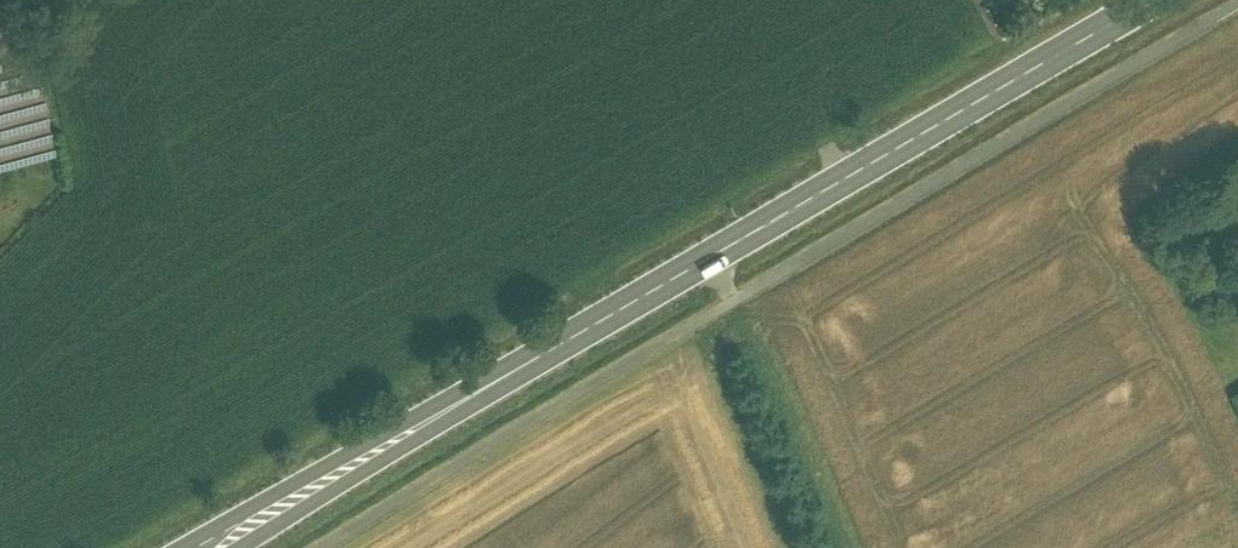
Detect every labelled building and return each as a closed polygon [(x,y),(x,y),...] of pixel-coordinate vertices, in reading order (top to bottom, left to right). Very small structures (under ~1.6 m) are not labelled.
[(52,154),(22,0),(0,0),(0,164),(52,154)]
